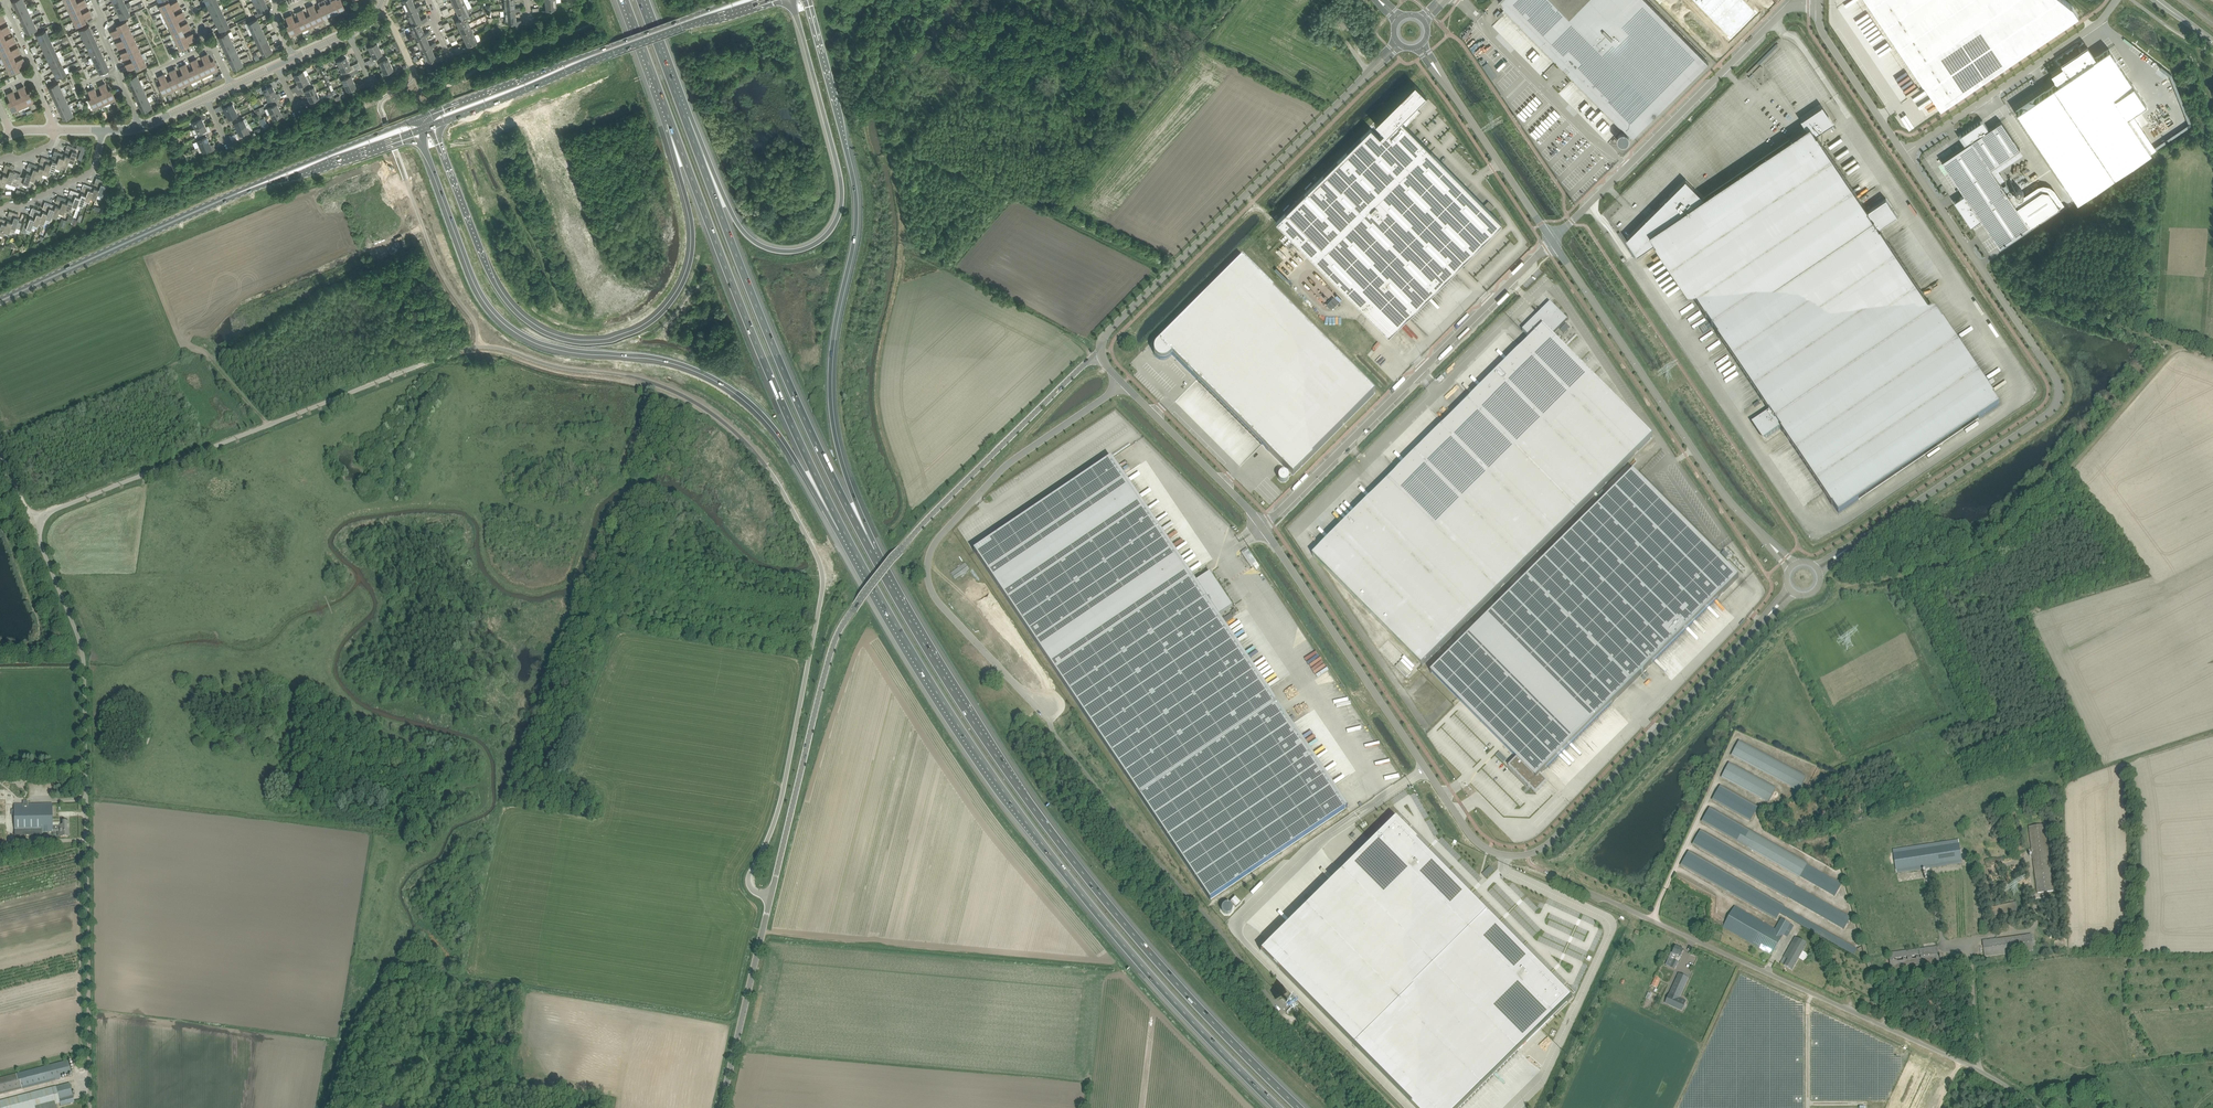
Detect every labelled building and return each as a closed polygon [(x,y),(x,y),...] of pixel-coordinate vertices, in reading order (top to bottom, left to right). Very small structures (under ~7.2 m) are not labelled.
[(86,2),(85,0),(82,0),(77,2),(76,0),(75,0),(66,4),(69,10),(86,2)] [(162,11),(179,3),(178,0),(170,4),(169,1),(159,6),(162,11)] [(207,4),(209,9),(219,4),(217,0),(214,0),(207,4)] [(323,18),(328,15),(321,0),(318,2),(321,7),(318,8),(323,18)] [(321,0),(328,15),(334,13),(329,3),(326,4),(325,0),(322,0),(321,0)] [(339,10),(334,0),(331,0),(331,2),(329,3),(334,13),(339,10)] [(344,8),(341,0),(334,0),(339,10),(344,8)] [(1709,62),(1647,0),(1499,0),(1498,1),(1633,137),(1709,62)] [(1728,36),(1727,37),(1730,39),(1757,12),(1755,9),(1754,11),(1743,0),(1693,0),(1728,36)] [(1940,104),(2083,4),(2080,0),(1867,0),(1940,104)] [(118,13),(128,9),(128,8),(132,7),(129,1),(125,3),(116,8),(118,13)] [(25,2),(15,6),(18,12),(27,7),(25,2)] [(71,15),(81,11),(80,8),(87,5),(86,2),(69,10),(71,15)] [(255,15),(256,17),(260,15),(267,12),(266,9),(269,8),(266,2),(256,7),(259,13),(255,15)] [(515,10),(518,10),(518,7),(515,7),(514,2),(504,3),(504,10),(515,9),(515,10)] [(162,11),(164,17),(174,12),(173,10),(180,6),(179,3),(162,11)] [(420,9),(418,6),(416,7),(414,3),(404,7),(407,13),(416,9),(417,10),(420,9)] [(465,3),(455,7),(458,13),(468,9),(465,3)] [(219,4),(209,9),(212,14),(222,10),(219,4)] [(311,5),(318,22),(324,20),(323,18),(318,8),(319,10),(317,11),(313,4),(311,5)] [(313,25),(318,22),(311,5),(307,7),(311,14),(308,15),(313,25)] [(18,12),(20,17),(30,13),(27,7),(18,12)] [(1672,7),(1668,11),(1673,15),(1677,12),(1672,7)] [(118,13),(121,19),(131,14),(128,9),(118,13)] [(313,25),(308,15),(306,16),(303,9),(300,10),(308,28),(313,25)] [(419,15),(417,10),(416,9),(407,13),(409,19),(419,15)] [(458,13),(461,19),(466,17),(471,15),(468,9),(458,13)] [(81,11),(71,15),(74,21),(91,13),(90,10),(82,13),(81,11)] [(224,15),(222,10),(212,14),(215,20),(224,15)] [(302,30),(308,28),(300,10),(297,12),(300,19),(298,20),(302,30)] [(164,17),(167,22),(184,14),(183,11),(175,15),(174,12),(164,17)] [(20,17),(23,23),(32,18),(30,13),(20,17)] [(91,13),(74,21),(76,26),(86,22),(85,19),(92,16),(91,13)] [(167,22),(170,28),(179,23),(178,21),(185,17),(184,14),(167,22)] [(297,33),(302,30),(298,20),(295,21),(292,14),(289,16),(297,33)] [(227,21),(224,15),(215,20),(217,25),(227,21)] [(425,21),(424,18),(421,19),(419,15),(409,19),(412,25),(419,22),(422,21),(422,22),(425,21)] [(459,28),(469,23),(466,17),(471,15),(466,17),(461,19),(456,21),(459,28)] [(505,16),(505,23),(516,22),(516,24),(522,24),(522,20),(516,21),(516,15),(505,16)] [(291,35),(297,33),(289,16),(286,17),(289,24),(287,25),(291,35)] [(1340,17),(1336,19),(1343,29),(1347,26),(1340,17)] [(25,28),(35,24),(32,18),(23,23),(25,28)] [(248,23),(250,28),(260,24),(258,18),(248,23)] [(112,34),(129,26),(127,21),(117,25),(118,28),(111,32),(112,34)] [(230,26),(227,21),(217,25),(220,31),(230,26)] [(170,28),(172,33),(189,25),(188,22),(180,25),(179,23),(170,28)] [(412,25),(410,26),(413,33),(422,28),(419,22),(412,25)] [(459,28),(462,34),(472,29),(469,23),(459,28)] [(35,24),(25,28),(28,34),(37,29),(35,24)] [(250,28),(253,34),(263,29),(260,24),(250,28)] [(79,30),(80,30),(82,35),(92,31),(89,25),(79,30)] [(190,28),(189,25),(172,33),(175,38),(184,34),(183,31),(190,28)] [(121,34),(122,36),(132,32),(129,26),(112,34),(113,37),(121,34)] [(5,37),(4,34),(11,31),(10,28),(0,32),(0,39),(5,37)] [(425,34),(426,35),(428,34),(427,31),(424,33),(422,28),(413,33),(415,39),(425,34)] [(253,34),(255,39),(265,34),(263,29),(253,34)] [(462,34),(465,40),(474,35),(472,29),(462,34)] [(36,34),(39,40),(49,35),(46,30),(36,34)] [(92,31),(82,35),(85,41),(94,36),(92,31)] [(116,42),(117,45),(134,37),(132,32),(122,36),(123,39),(116,42)] [(221,42),(231,37),(228,32),(218,36),(221,42)] [(175,38),(177,43),(177,44),(194,36),(193,33),(185,36),(184,34),(175,38)] [(268,40),(265,34),(255,39),(258,44),(268,40)] [(418,45),(428,40),(426,35),(425,34),(415,39),(418,45)] [(39,40),(42,45),(51,41),(49,35),(39,40)] [(477,41),(474,35),(465,40),(468,46),(477,41)] [(15,39),(13,36),(6,39),(5,37),(0,39),(0,45),(15,39)] [(94,36),(85,41),(87,46),(97,41),(94,36)] [(195,39),(194,36),(177,44),(180,49),(189,45),(188,42),(195,39)] [(126,45),(127,47),(137,43),(134,37),(117,45),(118,48),(126,45)] [(221,42),(224,47),(233,43),(231,37),(221,42)] [(15,39),(0,45),(0,52),(10,48),(9,45),(16,42),(15,39)] [(270,45),(268,40),(258,44),(260,50),(270,45)] [(430,45),(428,40),(418,45),(420,50),(418,51),(419,52),(421,51),(431,46),(431,47),(432,48),(434,47),(434,46),(433,43),(430,45)] [(54,46),(51,41),(42,45),(44,51),(54,46)] [(97,41),(87,46),(90,51),(99,47),(97,41)] [(369,49),(371,52),(380,48),(377,42),(371,45),(370,42),(364,45),(366,50),(369,49)] [(139,48),(137,43),(127,47),(128,50),(121,53),(122,56),(139,48)] [(236,48),(233,43),(224,47),(226,53),(236,48)] [(273,51),(270,45),(260,50),(263,55),(273,51)] [(56,52),(54,46),(44,51),(47,56),(56,52)] [(433,52),(432,48),(431,47),(431,46),(421,51),(424,57),(433,52)] [(10,48),(0,52),(3,58),(20,50),(18,47),(11,50),(10,48)] [(99,47),(90,51),(92,57),(102,52),(99,47)] [(131,56),(132,58),(142,54),(139,48),(122,56),(123,59),(131,56)] [(226,53),(229,58),(238,54),(236,48),(226,53)] [(383,57),(382,54),(382,53),(380,48),(371,52),(372,56),(370,57),(372,62),(375,61),(387,55),(383,57)] [(2109,48),(2093,59),(2086,49),(2051,73),(2058,82),(2058,83),(2016,111),(2077,202),(2152,151),(2127,115),(2146,103),(2109,48)] [(20,50),(3,58),(5,63),(15,58),(14,56),(21,52),(20,50)] [(47,56),(49,62),(59,57),(56,52),(47,56)] [(102,52),(92,57),(95,62),(104,58),(102,52)] [(337,61),(339,66),(340,67),(349,62),(347,59),(350,57),(347,52),(342,55),(343,58),(337,61)] [(433,52),(424,57),(426,63),(436,58),(437,60),(442,58),(441,54),(436,57),(433,52)] [(205,55),(213,72),(218,69),(214,59),(211,61),(207,53),(205,55)] [(126,64),(127,67),(144,59),(142,54),(132,58),(133,61),(126,64)] [(229,58),(231,64),(241,59),(238,54),(229,58)] [(207,74),(213,72),(205,55),(202,56),(205,63),(203,64),(207,74)] [(380,64),(382,68),(391,64),(387,55),(375,61),(377,66),(380,64)] [(8,68),(25,61),(23,57),(16,61),(15,58),(5,63),(8,68)] [(49,62),(52,67),(61,62),(59,57),(49,62)] [(104,58),(95,62),(97,68),(107,63),(104,58)] [(207,74),(203,64),(200,66),(197,58),(194,60),(202,77),(207,74)] [(144,59),(127,67),(128,70),(136,66),(137,69),(147,65),(144,59)] [(241,59),(231,64),(234,69),(243,65),(241,59)] [(192,69),(196,79),(202,77),(194,60),(191,61),(194,68),(192,69)] [(25,61),(8,68),(10,74),(20,69),(19,67),(26,63),(25,61)] [(52,67),(54,72),(64,68),(61,62),(52,67)] [(340,67),(342,72),(341,73),(342,76),(352,71),(355,70),(353,64),(350,66),(349,62),(340,67)] [(107,63),(97,68),(100,73),(109,69),(107,63)] [(183,65),(191,82),(196,79),(192,69),(189,71),(186,63),(183,65)] [(391,64),(382,68),(383,71),(381,73),(383,78),(392,74),(390,71),(393,69),(391,64)] [(185,84),(191,82),(183,65),(180,66),(183,73),(181,74),(185,84)] [(57,78),(67,73),(64,68),(54,72),(57,78)] [(172,70),(180,87),(185,84),(181,74),(178,76),(175,68),(172,70)] [(180,87),(172,70),(169,71),(173,78),(170,80),(174,89),(180,87)] [(295,77),(297,80),(306,76),(303,70),(297,73),(296,70),(290,73),(292,78),(295,77)] [(352,71),(342,76),(339,77),(340,81),(342,80),(345,85),(354,81),(352,77),(355,76),(352,71)] [(174,89),(170,80),(168,81),(164,73),(161,75),(169,92),(174,89)] [(127,79),(130,84),(140,79),(137,74),(127,79)] [(159,85),(162,92),(164,94),(169,92),(161,75),(158,76),(162,83),(159,85)] [(309,75),(306,76),(297,80),(298,84),(296,85),(298,90),(301,89),(311,84),(309,81),(312,80),(309,75)] [(142,85),(140,79),(130,84),(132,89),(142,85)] [(263,89),(266,95),(275,91),(273,87),(276,86),(273,81),(268,83),(261,87),(262,90),(263,89)] [(345,85),(347,90),(350,89),(351,92),(360,88),(358,83),(355,84),(354,81),(345,85)] [(1780,81),(1780,93),(1786,93),(1786,91),(1789,91),(1789,88),(1792,88),(1792,83),(1790,83),(1790,82),(1787,81),(1787,85),(1783,85),(1783,81),(1780,81)] [(51,92),(61,87),(58,82),(49,86),(51,92)] [(110,101),(116,98),(111,89),(108,90),(105,83),(102,84),(110,101)] [(306,93),(308,96),(317,92),(314,86),(313,83),(311,84),(301,89),(303,94),(306,93)] [(110,101),(102,84),(99,85),(103,93),(100,94),(105,104),(110,101)] [(1370,128),(1276,221),(1388,334),(1501,222),(1490,210),(1484,205),(1406,126),(1420,112),(1414,106),(1426,95),(1414,84),(1375,123),(1384,132),(1380,137),(1370,128)] [(21,87),(29,104),(35,101),(30,92),(27,93),(24,85),(21,87)] [(135,95),(145,90),(142,85),(132,89),(135,95)] [(51,92),(54,97),(64,93),(67,91),(64,86),(61,87),(51,92)] [(24,106),(29,104),(21,87),(18,88),(21,95),(19,97),(24,106)] [(105,104),(100,94),(98,95),(94,88),(91,89),(99,106),(105,104)] [(99,106),(91,89),(88,90),(92,98),(89,99),(92,106),(94,109),(99,106)] [(13,90),(10,92),(18,109),(24,106),(19,97),(17,98),(13,90)] [(137,100),(147,96),(145,90),(135,95),(137,100)] [(271,99),(272,102),(278,99),(281,98),(279,93),(277,94),(275,91),(266,95),(268,100),(271,99)] [(18,109),(10,92),(7,93),(11,101),(8,102),(12,111),(18,109)] [(317,92),(308,96),(309,100),(307,101),(309,106),(319,101),(317,98),(319,97),(317,92)] [(64,93),(54,97),(56,103),(66,98),(64,93)] [(147,96),(137,100),(140,106),(150,101),(147,96)] [(69,104),(66,98),(56,103),(59,108),(69,104)] [(268,108),(270,113),(280,109),(278,105),(281,104),(278,99),(272,102),(274,105),(268,108)] [(152,107),(150,101),(140,106),(143,111),(152,107)] [(224,110),(226,113),(235,109),(233,103),(227,106),(225,103),(220,106),(222,111),(224,110)] [(71,109),(69,104),(59,108),(61,114),(71,109)] [(1686,179),(1660,205),(1655,210),(1630,235),(1627,238),(1638,254),(1652,245),(1656,242),(1655,243),(1656,245),(1657,245),(1706,316),(1705,317),(1706,319),(1707,318),(1713,327),(1712,327),(1712,328),(1713,327),(1719,336),(1718,336),(1719,338),(1720,338),(1768,409),(1767,410),(1769,412),(1752,424),(1763,441),(1781,428),(1781,429),(1780,429),(1782,431),(1783,431),(1831,502),(1830,503),(1832,505),(1833,505),(1839,513),(1999,405),(1993,396),(1994,396),(1993,393),(1992,394),(1943,323),(1944,322),(1943,320),(1942,320),(1930,303),(1931,302),(1930,300),(1929,301),(1881,229),(1880,227),(1897,215),(1886,198),(1868,210),(1868,209),(1867,207),(1866,208),(1818,136),(1819,136),(1817,133),(1816,134),(1834,122),(1823,105),(1801,119),(1807,128),(1704,197),(1686,179)] [(74,115),(71,109),(61,114),(64,119),(74,115)] [(238,114),(235,109),(226,113),(228,117),(225,118),(227,123),(230,122),(236,119),(235,116),(238,114)] [(270,113),(271,114),(273,119),(277,117),(279,120),(286,116),(284,111),(281,113),(280,109),(270,113)] [(193,122),(195,128),(205,123),(203,120),(205,118),(203,113),(193,118),(194,121),(193,122)] [(246,118),(244,119),(238,122),(236,119),(230,122),(233,127),(235,125),(237,129),(246,125),(248,123),(246,118)] [(263,118),(259,119),(264,129),(268,128),(263,118)] [(1960,189),(1991,168),(2020,148),(2001,121),(1989,129),(1983,120),(1981,121),(1980,121),(1981,121),(1978,123),(1977,123),(1978,123),(1975,125),(1975,124),(1975,125),(1972,127),(1972,126),(1972,127),(1970,129),(1969,128),(1969,129),(1967,131),(1966,130),(1967,131),(1964,133),(1964,132),(1963,132),(1964,133),(1961,134),(1961,135),(1959,136),(1965,145),(1942,161),(1960,189)] [(205,123),(195,128),(192,129),(196,137),(208,132),(211,131),(209,125),(206,127),(205,123)] [(246,125),(237,129),(239,132),(236,133),(238,139),(244,136),(243,133),(249,130),(246,125)] [(196,137),(200,146),(209,142),(208,138),(210,137),(208,132),(196,137)] [(200,146),(203,151),(209,149),(210,152),(216,149),(213,144),(211,145),(209,142),(200,146)] [(68,144),(66,148),(73,150),(69,161),(74,162),(77,152),(75,151),(77,148),(68,144)] [(66,154),(64,158),(62,165),(67,167),(69,161),(73,150),(66,148),(65,151),(68,152),(67,155),(66,154)] [(55,150),(54,154),(60,156),(56,167),(61,168),(62,165),(64,158),(62,157),(64,154),(55,150)] [(53,160),(51,164),(49,171),(54,173),(56,167),(60,156),(54,154),(52,157),(55,158),(55,161),(53,160)] [(48,174),(49,171),(51,164),(50,163),(51,160),(42,156),(41,160),(47,162),(43,173),(48,174)] [(40,166),(39,170),(36,177),(41,179),(43,173),(47,162),(41,160),(39,163),(43,164),(42,167),(40,166)] [(36,177),(39,170),(37,169),(38,166),(29,162),(28,166),(34,168),(30,179),(35,180),(36,177)] [(19,179),(14,177),(15,172),(13,171),(15,167),(6,164),(4,168),(11,170),(7,180),(12,182),(11,184),(16,186),(17,183),(19,179)] [(27,172),(25,178),(20,176),(19,179),(17,183),(22,185),(23,183),(28,185),(30,179),(34,168),(28,166),(27,169),(30,170),(29,173),(27,172)] [(5,186),(7,180),(11,170),(4,168),(3,171),(6,172),(5,175),(4,174),(2,178),(3,178),(0,185),(5,186)] [(2042,190),(2017,207),(1991,168),(1960,189),(1964,194),(1954,201),(1955,201),(1958,204),(1957,205),(1958,204),(1960,208),(1959,208),(1960,208),(1962,211),(1961,212),(1962,212),(1962,211),(1965,214),(1964,215),(1965,215),(1967,218),(1966,219),(1967,218),(1969,221),(1968,222),(1969,222),(1972,225),(1971,226),(1981,219),(2000,247),(2030,227),(2060,207),(2049,191),(2042,190)] [(103,195),(105,190),(106,185),(104,184),(106,181),(97,177),(95,181),(102,183),(98,193),(103,195)] [(96,199),(98,193),(102,183),(95,181),(94,184),(97,185),(96,188),(94,187),(93,191),(91,197),(96,199)] [(90,201),(91,197),(93,191),(91,190),(93,187),(84,183),(82,187),(89,189),(85,199),(90,201)] [(83,205),(85,199),(89,189),(82,187),(81,190),(84,191),(83,194),(82,193),(80,197),(78,204),(83,205)] [(2020,188),(2019,188),(2018,188),(2018,189),(2017,189),(2016,190),(2015,191),(2015,192),(2015,193),(2015,194),(2016,195),(2017,196),(2018,196),(2019,197),(2020,197),(2020,196),(2021,196),(2022,196),(2022,195),(2023,195),(2023,194),(2023,193),(2024,192),(2023,192),(2023,191),(2023,190),(2022,190),(2022,189),(2021,189),(2021,188),(2020,188)] [(77,207),(78,204),(80,197),(79,196),(80,193),(71,189),(70,193),(76,195),(73,205),(77,207)] [(70,211),(73,205),(76,195),(70,193),(68,196),(72,197),(71,200),(69,199),(68,203),(66,209),(70,211)] [(63,201),(60,211),(59,214),(63,216),(64,213),(66,209),(68,203),(66,202),(67,199),(58,195),(57,199),(63,201)] [(448,202),(451,209),(460,205),(457,198),(448,202)] [(58,217),(59,214),(60,211),(63,201),(57,199),(56,202),(59,203),(58,206),(56,205),(55,209),(53,216),(58,217)] [(50,223),(51,219),(53,216),(55,209),(53,208),(54,205),(45,201),(44,205),(50,208),(47,217),(45,222),(50,223)] [(1488,201),(1484,205),(1490,210),(1494,206),(1488,201)] [(45,222),(47,217),(50,208),(44,205),(43,208),(46,209),(45,212),(43,211),(42,215),(40,222),(45,224),(45,222)] [(37,229),(40,222),(42,215),(40,214),(41,211),(32,207),(31,211),(37,214),(32,227),(37,229)] [(15,216),(10,231),(15,232),(17,228),(20,229),(22,223),(18,222),(20,218),(17,217),(19,214),(10,211),(9,214),(15,216)] [(30,217),(28,223),(25,222),(22,231),(26,233),(28,228),(31,230),(32,227),(37,214),(31,211),(30,214),(33,215),(32,218),(30,217)] [(10,233),(10,231),(15,216),(9,214),(7,217),(11,218),(10,221),(8,221),(7,224),(5,231),(10,233)] [(374,250),(377,256),(386,252),(383,246),(374,250)] [(1242,258),(1159,342),(1156,344),(1155,346),(1154,349),(1154,352),(1155,355),(1157,357),(1159,359),(1162,360),(1165,360),(1168,359),(1170,358),(1172,355),(1293,476),(1376,392),(1242,258)] [(1334,297),(1327,304),(1331,309),(1338,302),(1334,297)] [(1422,666),(1653,437),(1652,436),(1652,437),(1552,337),(1568,321),(1551,303),(1523,331),(1531,339),(1313,556),(1314,557),(1315,556),(1422,665),(1422,666)] [(1068,691),(1139,795),(1139,796),(1210,901),(1347,808),(1276,703),(1218,616),(1232,606),(1220,589),(1209,573),(1195,582),(1111,458),(1110,459),(1111,460),(975,551),(974,551),(1068,691)] [(1532,573),(1637,679),(1744,573),(1743,572),(1742,573),(1638,468),(1639,468),(1638,467),(1532,573)] [(1244,553),(1254,566),(1256,569),(1259,567),(1248,550),(1244,553)] [(1808,773),(1738,742),(1731,758),(1802,788),(1808,773)] [(1769,802),(1777,786),(1729,762),(1721,778),(1769,802)] [(1757,806),(1720,786),(1714,799),(1751,819),(1757,806)] [(1368,788),(1355,796),(1358,801),(1372,793),(1368,788)] [(15,832),(53,832),(60,831),(60,837),(68,837),(68,832),(69,832),(69,822),(63,822),(63,826),(53,826),(52,804),(14,805),(15,832)] [(1755,834),(1709,808),(1703,821),(1749,847),(1755,834)] [(1398,821),(1263,953),(1416,1107),(1465,1107),(1575,1000),(1398,821)] [(2028,827),(2037,893),(2054,891),(2045,824),(2028,827)] [(1747,856),(1702,830),(1694,843),(1739,871),(1747,856)] [(1959,843),(1893,853),(1896,869),(1962,859),(1959,843)] [(1734,878),(1688,852),(1681,865),(1727,891),(1734,878)] [(1795,884),(1750,859),(1742,872),(1788,899),(1795,884)] [(1483,874),(1487,877),(1494,869),(1490,866),(1483,874)] [(1229,915),(1242,902),(1235,896),(1222,909),(1229,915)] [(1772,955),(1775,950),(1790,924),(1781,918),(1775,929),(1735,906),(1723,927),(1772,955)] [(2031,934),(2026,935),(1983,941),(1985,956),(2033,950),(2031,934)] [(1796,937),(1787,953),(1784,957),(1788,959),(1784,966),(1792,970),(1795,965),(1807,944),(1796,937)] [(1674,952),(1673,953),(1671,952),(1669,957),(1670,959),(1674,961),(1671,967),(1676,969),(1682,955),(1684,950),(1676,947),(1674,952)] [(1940,962),(1939,957),(1938,947),(1889,953),(1891,969),(1940,962)] [(1686,965),(1691,967),(1694,957),(1689,956),(1686,965)] [(1657,988),(1660,981),(1661,978),(1656,976),(1656,975),(1655,975),(1655,976),(1656,976),(1655,978),(1651,986),(1657,988)] [(1686,1002),(1679,999),(1679,998),(1686,984),(1676,980),(1669,994),(1665,1003),(1682,1011),(1686,1002)] [(26,1088),(55,1080),(55,1078),(56,1078),(72,1074),(69,1060),(0,1078),(0,1095),(26,1088)] [(0,1101),(0,1107),(41,1107),(55,1104),(60,1103),(61,1106),(74,1102),(73,1096),(78,1095),(74,1082),(0,1101)]
